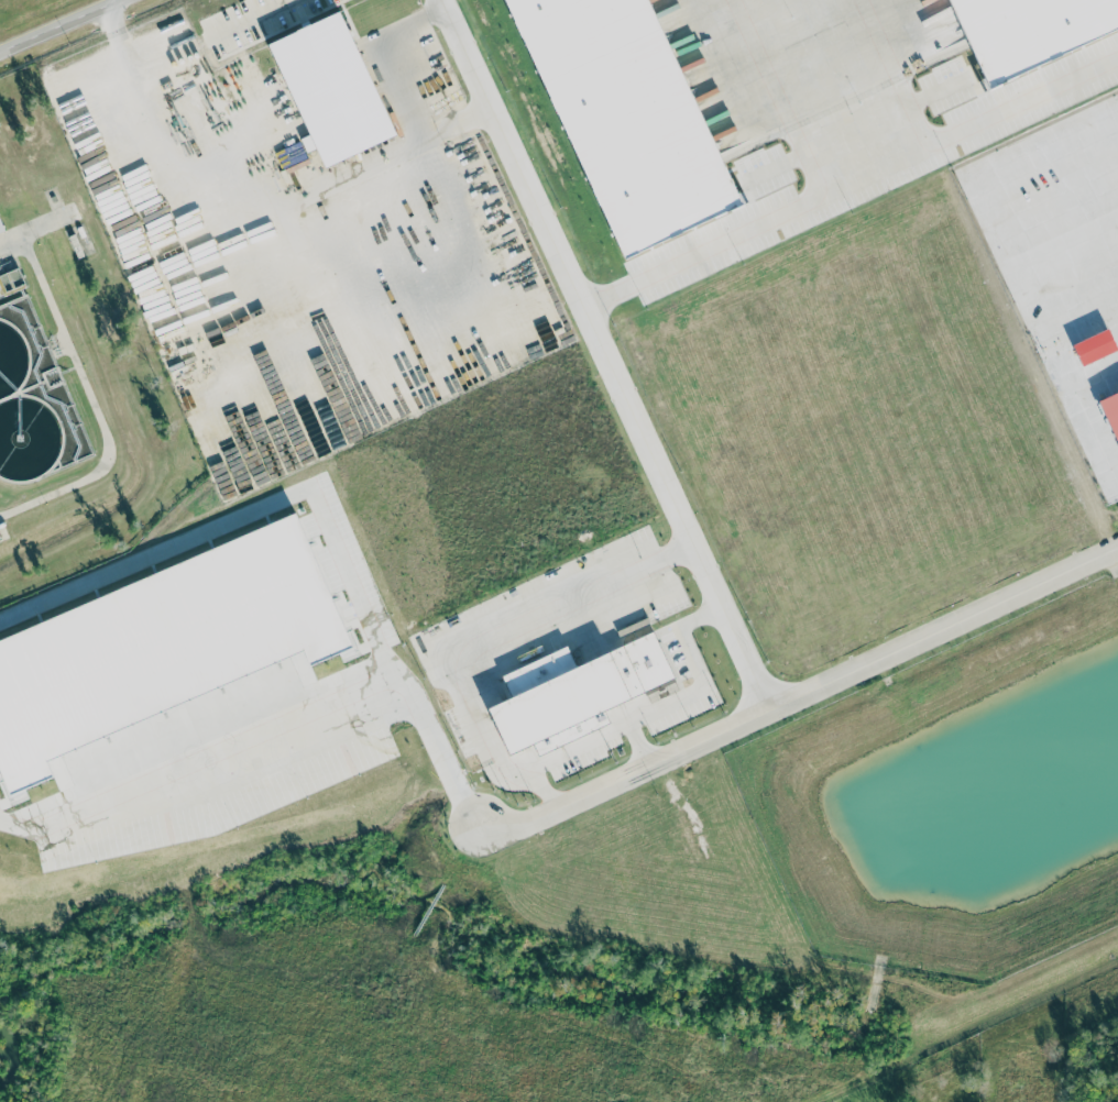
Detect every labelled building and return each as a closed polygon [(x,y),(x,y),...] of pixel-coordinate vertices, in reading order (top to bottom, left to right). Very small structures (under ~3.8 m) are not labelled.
[(743,201),(647,0),(505,0),(626,256),(743,201)] [(988,87),(1117,27),(1117,0),(948,0),(988,87)] [(394,136),(341,11),(268,41),(321,166),(394,136)] [(1117,447),(1117,391),(1096,401),(1117,447)] [(3,526),(18,519),(23,531),(9,538),(3,526)] [(674,681),(655,634),(575,665),(568,648),(501,674),(511,698),(489,707),(508,755),(533,745),(537,754),(610,726),(603,708),(674,681)]
